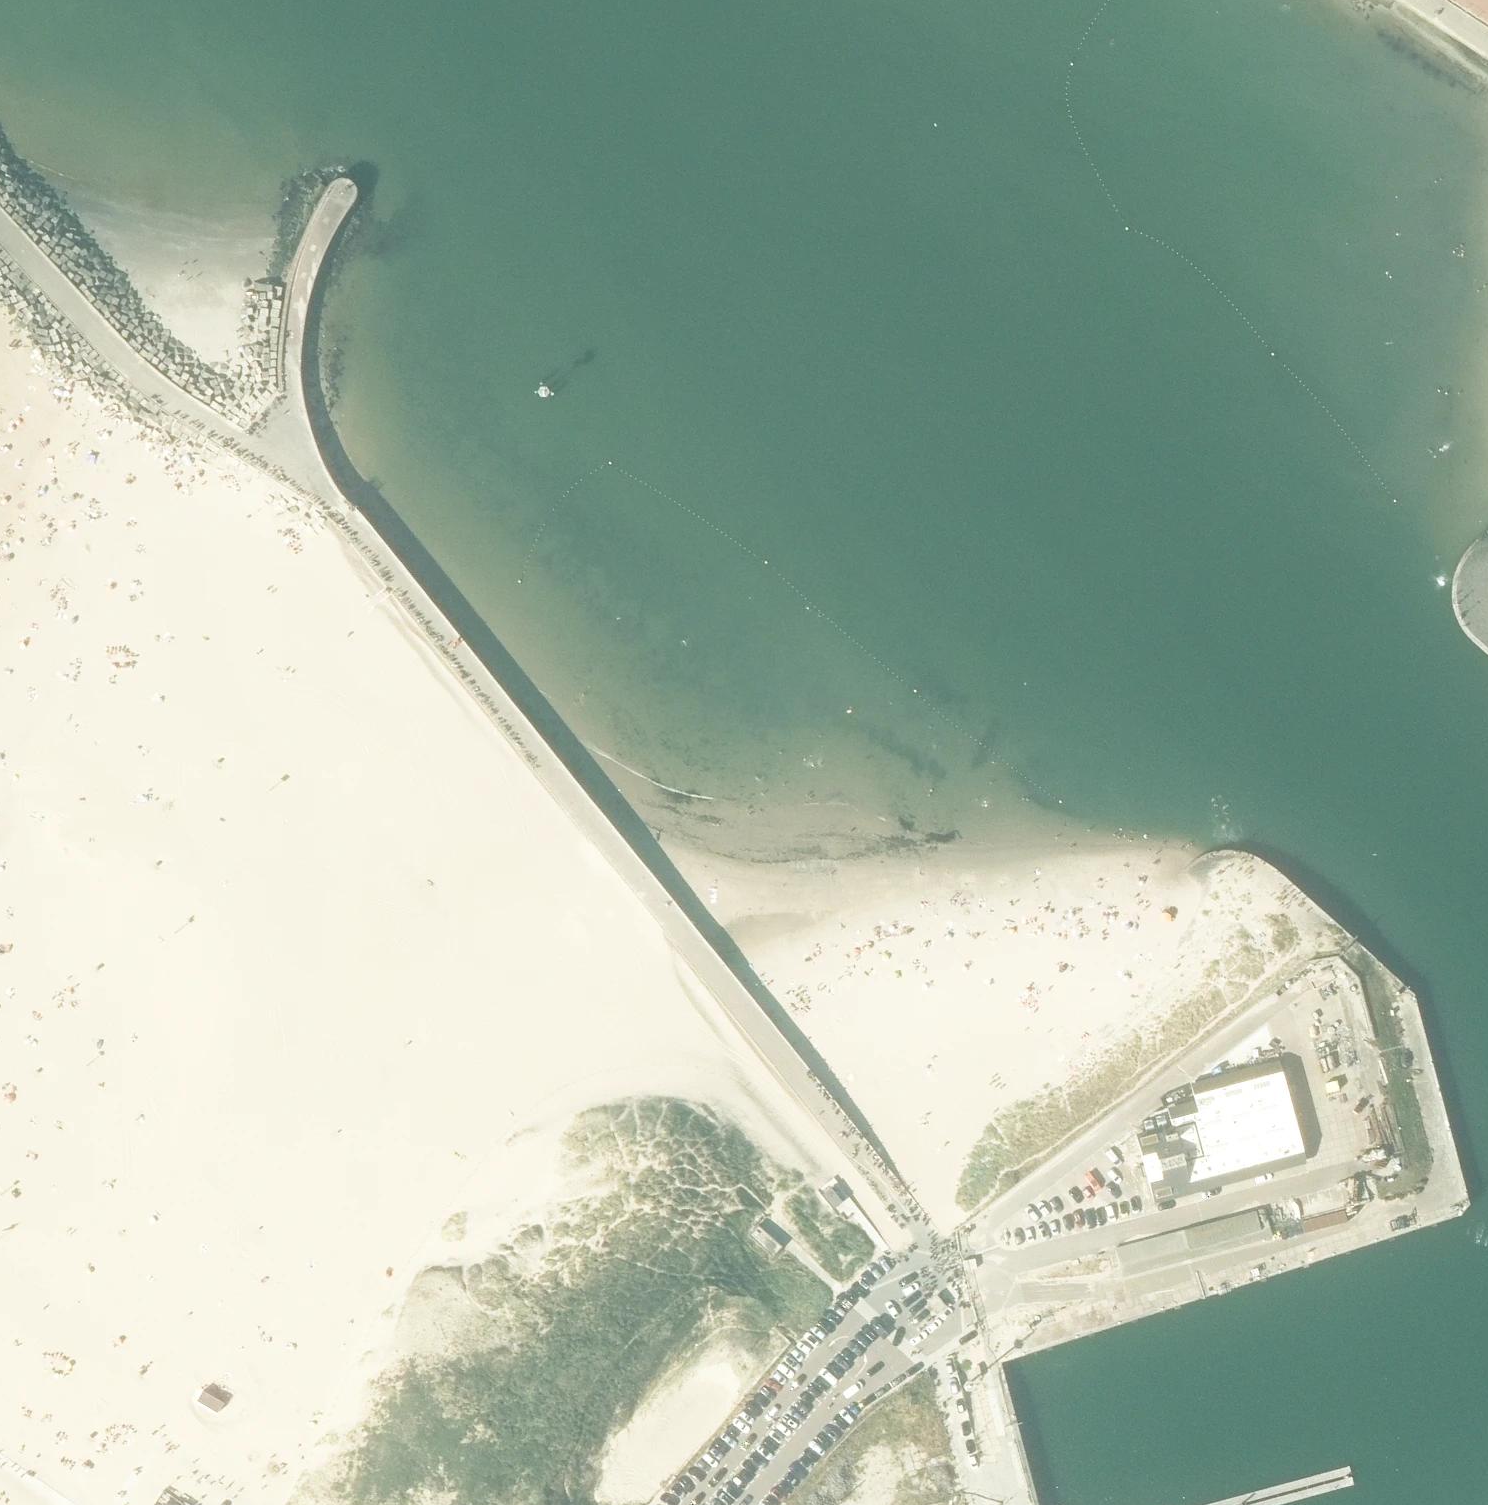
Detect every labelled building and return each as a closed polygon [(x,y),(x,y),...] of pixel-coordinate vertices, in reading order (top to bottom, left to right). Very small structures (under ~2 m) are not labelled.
[(1298,1137),(1282,1079),(1283,1079),(1279,1065),(1191,1088),(1196,1105),(1168,1112),(1174,1134),(1166,1137),(1164,1131),(1137,1139),(1154,1202),(1181,1194),(1182,1196),(1192,1194),(1192,1192),(1305,1161),(1299,1137),(1298,1137)] [(831,1189),(822,1196),(833,1210),(842,1204),(831,1189)] [(758,1226),(748,1237),(773,1259),(782,1248),(758,1226)] [(713,1501),(715,1504),(941,1504),(903,1360),(858,1334),(713,1501)]
